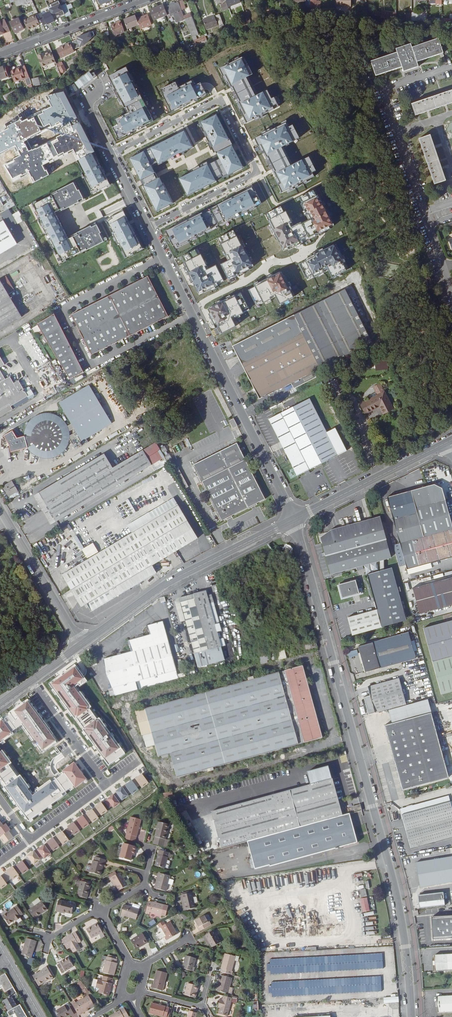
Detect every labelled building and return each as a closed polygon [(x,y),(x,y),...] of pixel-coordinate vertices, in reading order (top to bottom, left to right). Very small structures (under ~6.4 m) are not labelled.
[(48,5),(54,19),(60,16),(65,14),(61,6),(59,0),(57,0),(53,1),(54,3),(48,5)] [(306,2),(306,10),(319,10),(319,3),(317,3),(317,0),(306,0),(306,2)] [(182,10),(179,3),(165,8),(169,18),(174,16),(177,23),(181,21),(177,12),(182,10)] [(66,4),(61,6),(65,14),(66,17),(71,14),(68,9),(72,7),(71,4),(67,6),(66,4)] [(168,16),(163,5),(150,11),(154,21),(168,16)] [(190,13),(184,15),(192,38),(196,36),(194,31),(197,30),(190,13)] [(411,21),(425,22),(426,14),(411,14),(411,21)] [(152,25),(148,15),(137,20),(139,25),(141,30),(152,25)] [(26,28),(32,25),(32,26),(35,25),(35,24),(38,23),(35,16),(23,20),(26,28)] [(137,20),(135,16),(124,21),(127,30),(129,33),(133,31),(132,28),(139,25),(137,20)] [(214,16),(203,20),(207,30),(218,26),(214,16)] [(10,22),(15,33),(23,29),(18,18),(10,22)] [(10,31),(5,20),(0,21),(0,35),(2,34),(2,33),(4,32),(4,33),(10,31)] [(117,24),(111,26),(115,36),(125,32),(121,21),(117,23),(117,24)] [(249,28),(248,25),(247,22),(236,26),(238,32),(249,28)] [(90,34),(79,38),(80,40),(77,41),(79,47),(90,43),(89,40),(92,39),(90,34)] [(205,37),(195,41),(197,45),(200,43),(201,45),(208,43),(205,37)] [(443,53),(438,39),(412,48),(411,44),(396,49),(397,53),(371,62),(376,75),(402,68),(404,72),(419,67),(417,63),(443,53)] [(70,43),(56,50),(61,59),(74,52),(70,43)] [(42,68),(56,63),(52,54),(45,56),(44,54),(37,57),(42,68)] [(243,57),(219,69),(223,76),(226,75),(246,114),(243,115),(247,123),(279,107),(274,97),(271,99),(267,90),(256,96),(246,78),(253,74),(243,57)] [(57,65),(61,73),(66,71),(62,63),(57,65)] [(0,68),(0,81),(8,78),(5,66),(0,68)] [(29,78),(25,67),(10,72),(14,83),(29,78)] [(126,69),(109,77),(127,113),(115,119),(118,125),(112,128),(118,139),(153,121),(126,69)] [(76,76),(79,84),(94,78),(91,70),(76,76)] [(175,82),(160,90),(171,111),(206,94),(200,82),(194,85),(192,80),(178,87),(175,82)] [(18,95),(16,90),(3,96),(6,101),(18,95)] [(78,91),(70,94),(77,109),(85,105),(78,91)] [(451,103),(451,91),(412,104),(416,116),(451,103)] [(0,123),(0,151),(17,184),(61,161),(44,126),(66,115),(55,93),(33,104),(34,106),(0,123)] [(220,159),(179,179),(187,196),(243,168),(217,114),(201,122),(216,153),(217,152),(220,159)] [(286,123),(254,139),(258,146),(261,145),(281,184),(278,185),(282,193),(314,176),(312,172),(316,171),(309,157),(291,166),(281,148),(299,138),(293,125),(288,127),(286,123)] [(185,131),(130,159),(156,210),(173,202),(160,177),(158,178),(151,165),(157,162),(158,164),(193,147),(185,131)] [(430,135),(419,139),(435,185),(446,181),(430,135)] [(82,174),(93,194),(110,185),(97,160),(96,160),(93,154),(77,161),(80,166),(81,170),(83,173),(82,174)] [(59,255),(63,262),(87,249),(88,251),(104,242),(100,234),(102,234),(97,225),(92,228),(92,226),(78,234),(78,235),(69,240),(56,213),(64,209),(65,211),(79,203),(79,201),(84,199),(79,190),(78,191),(74,183),(57,192),(58,193),(34,206),(37,213),(36,213),(58,256),(59,255)] [(252,188),(217,205),(225,221),(261,203),(255,191),(254,192),(252,188)] [(286,211),(269,220),(285,251),(333,226),(323,205),(321,206),(316,196),(301,204),(309,219),(292,229),(288,222),(291,221),(286,211)] [(34,251),(40,247),(19,212),(13,215),(34,251)] [(124,212),(106,221),(118,245),(119,245),(124,254),(126,254),(128,258),(134,255),(133,254),(142,249),(124,212)] [(202,212),(165,230),(173,245),(178,243),(179,245),(211,229),(202,212)] [(17,244),(3,221),(4,221),(2,218),(0,219),(0,255),(17,244)] [(234,230),(218,238),(229,261),(221,265),(229,280),(253,268),(234,230)] [(305,259),(314,277),(328,270),(332,278),(347,271),(334,245),(305,259)] [(201,254),(184,262),(199,294),(224,282),(216,266),(206,270),(204,266),(206,265),(201,254)] [(280,273),(249,290),(257,306),(277,296),(280,304),(293,297),(280,273)] [(22,317),(9,295),(15,291),(6,276),(0,280),(0,330),(22,317)] [(71,316),(92,356),(169,317),(148,277),(71,316)] [(372,341),(346,289),(303,310),(232,346),(254,389),(253,389),(254,392),(256,391),(260,399),(293,382),(296,388),(317,378),(314,372),(346,356),(348,360),(354,356),(352,352),(372,341)] [(241,293),(208,309),(220,334),(236,327),(232,319),(249,310),(241,293)] [(70,379),(83,371),(51,316),(37,324),(70,379)] [(35,333),(41,330),(37,325),(32,328),(35,333)] [(13,410),(30,400),(29,397),(24,390),(19,381),(14,383),(10,377),(6,379),(3,376),(1,372),(0,370),(0,418),(13,410)] [(46,385),(49,390),(63,382),(60,377),(46,385)] [(339,378),(334,380),(340,392),(344,390),(339,378)] [(380,384),(374,387),(378,395),(361,404),(366,414),(380,407),(384,414),(393,409),(380,384)] [(76,450),(89,443),(87,439),(106,428),(112,424),(89,385),(59,403),(71,424),(68,426),(68,425),(67,424),(66,422),(64,421),(63,419),(62,419),(61,418),(60,417),(59,416),(57,416),(56,415),(55,415),(54,414),(53,414),(51,414),(50,414),(49,414),(48,414),(47,413),(45,414),(44,414),(43,414),(41,414),(40,415),(39,415),(38,415),(37,416),(36,416),(35,417),(34,418),(33,418),(32,419),(31,420),(30,421),(29,422),(29,423),(28,424),(27,425),(27,426),(26,427),(26,428),(26,429),(25,430),(25,431),(25,432),(24,433),(24,434),(24,435),(24,436),(17,438),(13,431),(4,436),(9,445),(11,452),(15,451),(23,449),(27,448),(28,449),(29,450),(29,451),(30,452),(31,453),(32,454),(33,455),(34,455),(36,456),(38,457),(39,458),(40,458),(41,458),(43,459),(44,459),(46,459),(48,459),(49,459),(51,459),(53,459),(54,458),(56,458),(57,457),(59,456),(60,455),(61,454),(63,453),(64,453),(64,452),(65,451),(66,450),(66,449),(67,448),(68,447),(68,446),(69,445),(69,444),(69,443),(70,442),(70,440),(76,450)] [(28,387),(24,390),(29,397),(33,395),(28,387)] [(310,398),(269,419),(298,476),(339,455),(310,398)] [(238,426),(234,418),(230,421),(233,428),(238,426)] [(237,443),(193,465),(199,476),(201,482),(213,505),(216,512),(221,521),(227,519),(232,516),(248,508),(257,503),(265,499),(237,443)] [(105,454),(39,493),(57,521),(162,459),(155,447),(145,453),(143,450),(113,468),(105,454)] [(172,463),(170,465),(184,489),(189,487),(178,468),(176,469),(172,463)] [(12,482),(3,487),(9,497),(18,491),(12,482)] [(443,489),(435,485),(388,497),(397,532),(399,540),(407,570),(431,563),(451,558),(451,523),(443,489)] [(189,491),(187,492),(193,504),(195,502),(189,491)] [(57,521),(39,493),(33,496),(51,525),(57,521)] [(71,588),(188,520),(174,497),(128,525),(132,533),(63,575),(71,588)] [(322,539),(382,522),(380,517),(332,530),(322,538),(322,539)] [(198,538),(187,520),(188,520),(71,588),(82,607),(88,604),(92,612),(157,573),(156,571),(158,570),(155,564),(198,538)] [(121,522),(104,533),(108,540),(125,529),(121,522)] [(382,522),(322,539),(332,575),(381,561),(380,572),(368,575),(377,610),(348,618),(353,636),(407,621),(404,610),(406,609),(405,602),(402,603),(399,593),(402,592),(401,588),(398,589),(392,568),(386,570),(384,560),(391,558),(382,522)] [(93,543),(82,549),(87,559),(98,552),(93,543)] [(163,559),(156,564),(158,567),(165,563),(163,559)] [(433,568),(431,563),(407,570),(409,575),(433,568)] [(413,589),(420,614),(451,606),(451,578),(413,589)] [(360,594),(356,580),(339,585),(343,599),(360,594)] [(195,599),(181,603),(198,668),(225,660),(206,591),(193,595),(195,599)] [(179,599),(181,603),(195,599),(193,595),(179,599)] [(424,629),(442,695),(451,692),(451,621),(424,629)] [(113,689),(115,696),(179,679),(163,623),(148,627),(151,636),(129,642),(132,653),(103,661),(111,690),(113,689)] [(416,659),(409,633),(359,647),(366,672),(416,659)] [(362,662),(361,658),(360,658),(357,649),(347,653),(354,673),(362,670),(359,663),(362,662)] [(285,650),(276,652),(279,661),(287,658),(285,650)] [(265,655),(259,657),(260,663),(267,661),(265,655)] [(188,661),(183,662),(186,675),(191,673),(188,661)] [(323,738),(303,666),(254,680),(254,677),(248,679),(248,681),(188,698),(187,695),(181,697),(182,699),(135,712),(146,749),(155,746),(158,758),(170,755),(174,769),(177,778),(323,738)] [(84,680),(76,668),(52,685),(76,719),(90,709),(74,687),(84,680)] [(407,705),(400,679),(369,688),(371,696),(364,698),(369,715),(407,705)] [(28,702),(15,712),(43,752),(56,742),(28,702)] [(449,777),(432,713),(386,726),(403,790),(449,777)] [(119,749),(97,720),(83,730),(105,759),(119,749)] [(2,721),(0,722),(0,742),(12,734),(2,721)] [(10,765),(0,751),(0,772),(10,765)] [(172,770),(174,769),(170,755),(161,757),(162,759),(169,757),(172,770)] [(74,763),(63,771),(75,788),(87,780),(74,763)] [(248,842),(343,816),(333,779),(332,779),(329,767),(307,773),(311,785),(211,812),(222,849),(248,842)] [(142,774),(134,779),(142,789),(149,783),(142,774)] [(19,778),(6,788),(25,814),(57,791),(52,783),(33,796),(19,778)] [(138,790),(132,780),(125,785),(132,794),(135,792),(138,790)] [(128,796),(122,787),(115,792),(122,801),(128,796)] [(120,804),(113,795),(107,799),(114,809),(120,804)] [(402,816),(451,802),(450,798),(401,812),(402,816)] [(107,811),(101,802),(95,807),(101,816),(107,811)] [(451,802),(402,816),(411,848),(451,837),(451,805),(451,802)] [(99,818),(92,809),(86,814),(93,823),(99,818)] [(343,816),(248,842),(255,870),(270,866),(270,867),(358,843),(350,814),(343,816)] [(89,825),(83,815),(76,820),(83,829),(89,825)] [(142,820),(131,818),(126,834),(137,837),(142,820)] [(210,819),(204,821),(209,841),(216,839),(210,819)] [(80,831),(73,822),(67,827),(74,836),(80,831)] [(169,825),(159,822),(154,841),(165,843),(169,844),(170,841),(166,840),(169,825)] [(69,841),(62,831),(56,836),(63,845),(69,841)] [(136,843),(137,837),(127,835),(125,840),(136,843)] [(60,847),(53,838),(47,842),(53,851),(60,847)] [(136,847),(124,844),(120,858),(131,861),(132,855),(134,856),(136,847)] [(51,854),(44,845),(37,850),(44,859),(51,854)] [(169,853),(160,850),(156,866),(166,869),(169,853)] [(41,860),(34,851),(27,856),(34,865),(41,860)] [(451,883),(451,857),(417,863),(421,888),(451,883)] [(106,860),(96,858),(95,861),(93,861),(92,867),(90,873),(101,876),(104,864),(105,865),(106,860)] [(29,870),(22,861),(16,865),(23,874),(29,870)] [(13,866),(6,871),(13,880),(19,876),(13,866)] [(121,873),(110,879),(112,883),(114,882),(117,887),(119,891),(128,886),(121,873)] [(170,876),(161,874),(157,889),(166,892),(170,876)] [(91,884),(81,882),(79,888),(77,896),(87,899),(91,884)] [(192,893),(182,895),(186,911),(196,908),(192,893)] [(443,894),(419,896),(420,903),(444,900),(443,894)] [(39,898),(33,903),(35,907),(41,902),(39,898)] [(368,913),(374,911),(371,898),(364,900),(368,913)] [(75,905),(59,901),(56,912),(60,913),(60,912),(66,913),(72,915),(75,905)] [(35,907),(29,911),(35,919),(48,910),(42,902),(41,902),(35,907)] [(152,904),(148,904),(146,913),(150,914),(151,913),(166,916),(168,907),(152,903),(152,904)] [(140,910),(124,905),(120,916),(125,918),(125,917),(136,920),(140,910)] [(17,906),(3,917),(9,925),(15,920),(16,922),(21,918),(20,916),(23,914),(17,906)] [(181,915),(185,921),(189,919),(185,913),(181,915)] [(205,916),(195,921),(197,925),(196,926),(200,932),(208,928),(206,924),(209,923),(205,916)] [(431,918),(433,940),(451,939),(451,916),(431,918)] [(177,935),(170,922),(165,925),(164,922),(158,925),(160,928),(162,927),(167,936),(165,937),(167,941),(177,935)] [(98,924),(87,930),(92,939),(103,933),(98,924)] [(214,931),(206,936),(212,947),(221,942),(214,931)] [(76,933),(62,941),(67,950),(71,948),(74,953),(81,949),(78,943),(81,942),(76,933)] [(143,934),(131,941),(136,949),(141,946),(141,947),(148,943),(143,934)] [(37,941),(27,938),(22,956),(32,958),(37,941)] [(236,957),(225,954),(221,969),(222,969),(222,972),(232,975),(233,972),(232,972),(236,957)] [(270,974),(377,970),(376,954),(270,959),(270,974)] [(435,955),(436,972),(451,971),(451,955),(435,955)] [(196,959),(186,956),(184,965),(183,969),(194,972),(195,968),(194,968),(196,959)] [(117,960),(108,957),(103,973),(114,976),(118,964),(116,963),(117,960)] [(69,958),(60,963),(61,964),(58,966),(62,973),(74,967),(69,958)] [(43,971),(33,977),(39,986),(53,978),(47,967),(43,969),(43,971)] [(168,974),(157,971),(153,984),(152,984),(151,988),(163,991),(168,974)] [(4,984),(5,986),(3,987),(6,992),(7,991),(9,994),(15,991),(6,974),(0,978),(0,987),(4,984)] [(113,979),(104,976),(99,993),(109,996),(113,979)] [(232,978),(222,976),(221,979),(217,991),(228,994),(232,978)] [(272,997),(379,992),(378,977),(271,981),(272,997)] [(81,981),(77,984),(81,990),(85,987),(81,981)] [(199,986),(188,984),(185,995),(196,998),(199,986)] [(19,997),(15,991),(9,994),(11,997),(4,1002),(9,1011),(18,1006),(14,1000),(19,997)] [(72,1003),(73,1005),(78,1015),(94,1005),(89,996),(77,1003),(75,1001),(72,1003)] [(232,998),(224,996),(223,1000),(221,999),(218,1008),(220,1009),(219,1014),(227,1016),(231,1002),(232,998)] [(437,997),(438,1013),(451,1012),(451,996),(437,997)] [(152,1003),(149,1014),(162,1016),(167,1016),(170,1008),(152,1003)] [(9,1011),(8,1012),(10,1016),(13,1015),(16,1014),(17,1016),(27,1016),(21,1005),(18,1006),(9,1011)] [(55,1012),(58,1016),(68,1016),(70,1016),(74,1015),(70,1006),(66,1008),(65,1007),(55,1012)] [(110,1016),(128,1016),(129,1016),(124,1008),(110,1016)]
